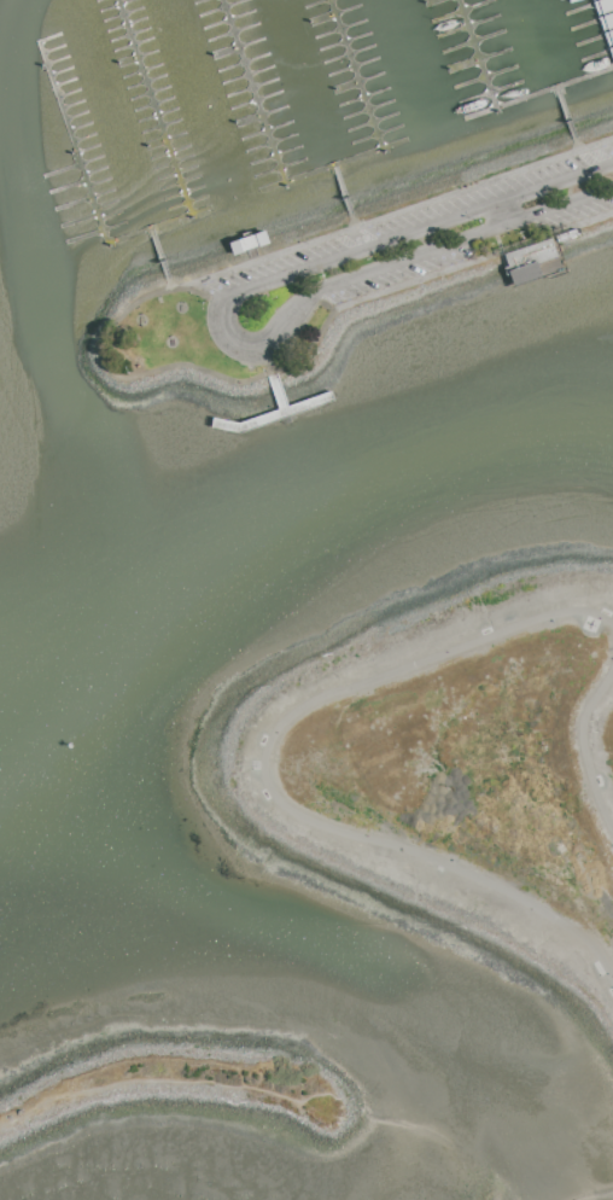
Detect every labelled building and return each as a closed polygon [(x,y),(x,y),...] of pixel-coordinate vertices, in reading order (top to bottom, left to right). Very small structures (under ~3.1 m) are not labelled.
[(612,63),(612,0),(593,0),(612,63)] [(235,255),(230,243),(267,229),(270,243),(235,255)] [(503,255),(553,238),(559,256),(539,263),(543,275),(514,285),(510,274),(507,275),(504,267),(507,266),(503,255)]
